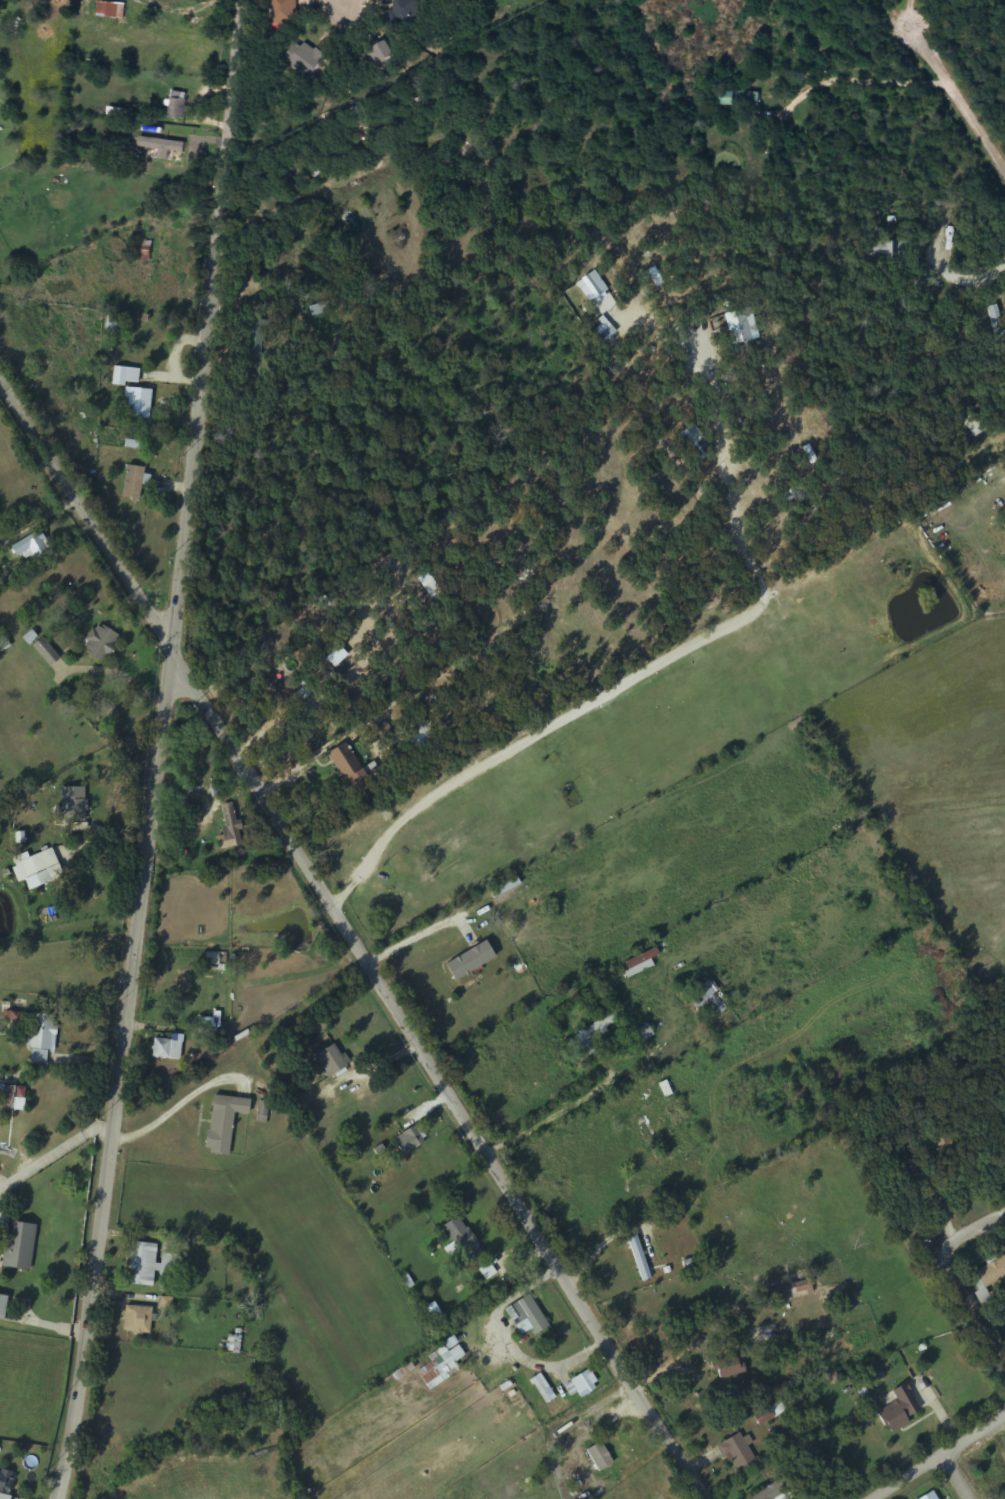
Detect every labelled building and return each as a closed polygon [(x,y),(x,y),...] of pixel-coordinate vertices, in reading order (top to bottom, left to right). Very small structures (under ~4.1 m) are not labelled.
[(273,24),(298,24),(298,0),(273,0),(273,24)] [(393,25),(418,25),(418,0),(393,0),(393,25)] [(119,2),(97,2),(97,18),(119,18),(119,2)] [(308,78),(326,58),(303,37),(285,56),(308,78)] [(377,68),(396,58),(386,40),(367,50),(377,68)] [(185,119),(185,92),(169,92),(169,119),(185,119)] [(716,106),(758,106),(758,92),(716,92),(716,106)] [(346,111),(354,126),(369,118),(361,103),(346,111)] [(346,231),(357,226),(350,210),(339,216),(346,231)] [(136,260),(150,260),(150,241),(136,241),(136,260)] [(906,242),(887,242),(887,261),(906,261),(906,242)] [(575,284),(588,303),(606,290),(594,271),(575,284)] [(308,306),(310,316),(328,312),(326,302),(308,306)] [(1004,349),(1004,304),(990,305),(994,350),(1004,349)] [(732,345),(751,338),(742,309),(723,315),(732,345)] [(121,316),(106,314),(103,334),(119,336),(121,316)] [(239,356),(263,356),(263,321),(248,321),(248,343),(239,343),(239,356)] [(126,369),(113,368),(111,385),(123,387),(126,369)] [(149,418),(149,389),(125,389),(125,418),(149,418)] [(697,463),(704,457),(684,430),(677,435),(697,463)] [(118,497),(135,501),(144,469),(126,465),(118,497)] [(13,548),(19,558),(31,550),(38,562),(55,552),(41,530),(13,548)] [(119,634),(94,625),(83,655),(108,664),(119,634)] [(12,648),(4,632),(0,634),(0,654),(12,648)] [(34,647),(52,668),(62,660),(44,639),(34,647)] [(287,699),(299,688),(290,678),(278,689),(287,699)] [(394,735),(385,722),(373,730),(382,743),(394,735)] [(326,754),(347,784),(363,773),(342,743),(326,754)] [(70,789),(70,824),(87,824),(87,789),(70,789)] [(230,804),(219,806),(225,835),(216,837),(218,850),(239,846),(230,804)] [(26,879),(59,863),(53,849),(19,864),(26,879)] [(31,890),(64,881),(61,870),(27,879),(31,890)] [(520,884),(516,878),(490,892),(494,898),(520,884)] [(492,959),(484,944),(443,966),(458,995),(475,986),(468,972),(492,959)] [(657,949),(620,961),(625,977),(662,965),(657,949)] [(727,1006),(710,980),(686,996),(704,1022),(727,1006)] [(586,1061),(600,1053),(591,1038),(618,1022),(613,1012),(572,1036),(586,1061)] [(56,1053),(57,1016),(34,1015),(31,1065),(50,1066),(50,1052),(56,1053)] [(639,1044),(652,1036),(645,1024),(632,1033),(639,1044)] [(154,1059),(182,1059),(182,1040),(154,1040),(154,1059)] [(315,1055),(328,1077),(348,1066),(335,1044),(315,1055)] [(657,1086),(654,1080),(640,1087),(646,1099),(667,1088),(663,1082),(657,1086)] [(25,1110),(25,1087),(0,1087),(0,1110),(25,1110)] [(247,1115),(249,1100),(214,1096),(208,1154),(231,1157),(235,1114),(247,1115)] [(426,1143),(416,1126),(391,1140),(401,1157),(426,1143)] [(9,1207),(0,1207),(0,1233),(9,1233),(9,1207)] [(483,1253),(457,1217),(441,1228),(467,1265),(483,1253)] [(6,1268),(32,1272),(38,1226),(12,1223),(6,1268)] [(627,1238),(641,1281),(649,1278),(636,1235),(627,1238)] [(133,1286),(156,1288),(158,1245),(136,1244),(133,1286)] [(982,1288),(1004,1276),(1004,1258),(1003,1255),(973,1271),(982,1288)] [(7,1322),(11,1294),(0,1293),(0,1321),(7,1322)] [(525,1320),(533,1334),(548,1326),(529,1294),(505,1308),(515,1325),(525,1320)] [(443,1318),(432,1302),(422,1309),(432,1325),(443,1318)] [(155,1309),(126,1308),(125,1335),(154,1336),(155,1309)] [(430,1361),(416,1370),(428,1389),(459,1368),(444,1346),(427,1357),(430,1361)] [(744,1368),(736,1352),(709,1366),(718,1382),(744,1368)] [(581,1397),(598,1385),(586,1369),(570,1381),(581,1397)] [(904,1417),(919,1410),(904,1381),(889,1389),(895,1401),(876,1411),(887,1434),(907,1424),(904,1417)] [(717,1444),(734,1472),(754,1461),(746,1446),(751,1443),(746,1435),(741,1438),(737,1432),(717,1444)] [(585,1450),(598,1472),(613,1463),(600,1441),(585,1450)] [(993,1449),(1004,1470),(1004,1442),(993,1449)] [(16,1473),(0,1470),(0,1498),(11,1498),(16,1473)] [(793,1497),(781,1477),(746,1498),(790,1498),(793,1497)] [(930,1491),(917,1498),(936,1498),(930,1491)]
